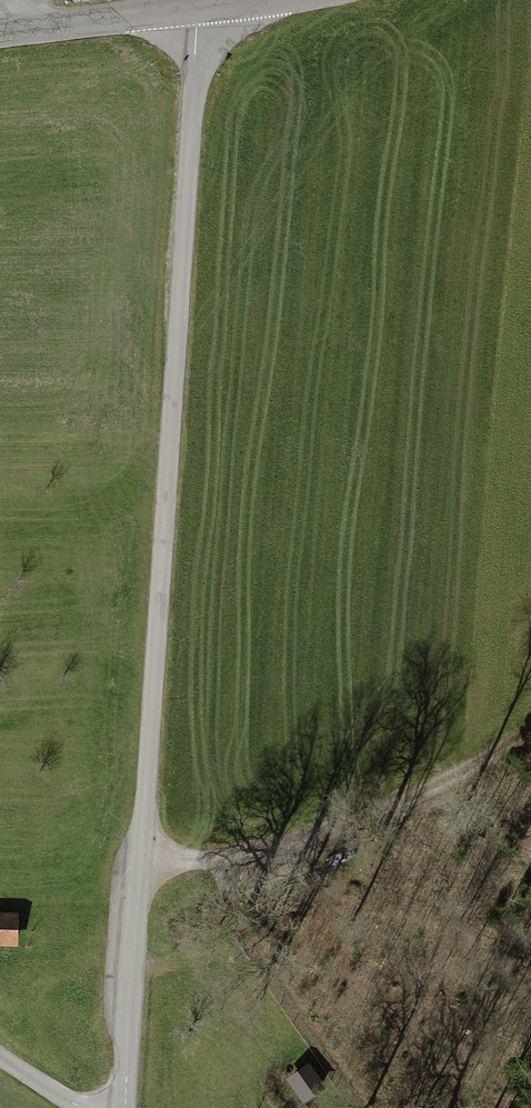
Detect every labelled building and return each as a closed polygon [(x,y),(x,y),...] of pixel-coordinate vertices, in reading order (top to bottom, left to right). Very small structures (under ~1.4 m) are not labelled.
[(0,916),(0,942),(14,942),(15,917),(0,916)] [(311,1063),(285,1079),(301,1104),(326,1087),(311,1063)]
